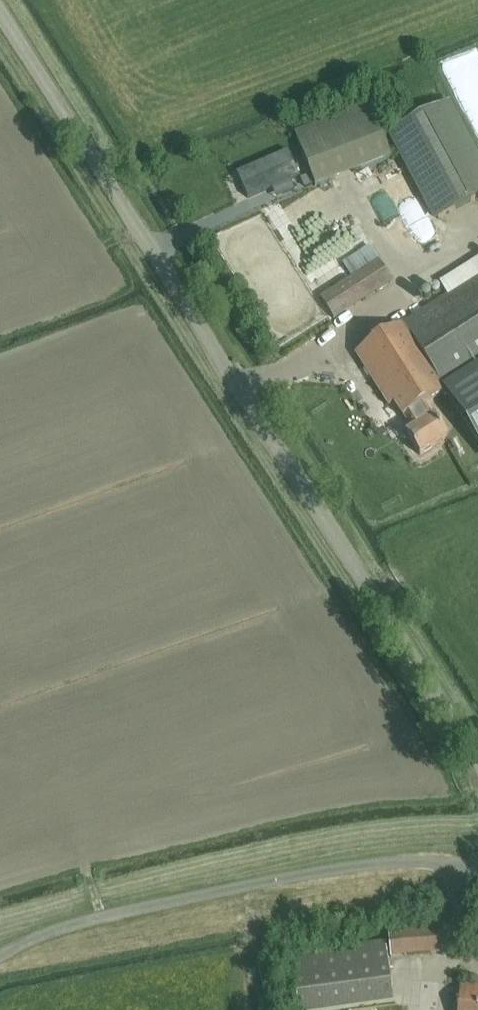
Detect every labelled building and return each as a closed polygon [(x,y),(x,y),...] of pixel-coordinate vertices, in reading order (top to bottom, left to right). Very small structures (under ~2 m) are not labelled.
[(446,102),(391,132),(438,219),(477,197),(477,162),(446,102)] [(294,132),(315,187),(391,157),(370,103),(294,132)] [(300,176),(288,151),(237,173),(248,199),(300,176)] [(309,175),(301,178),(305,188),(313,184),(309,175)] [(342,264),(351,278),(320,297),(333,319),(392,282),(369,246),(342,264)] [(297,253),(251,271),(259,293),(306,274),(297,253)] [(355,352),(390,407),(394,404),(402,417),(404,417),(424,404),(445,390),(477,442),(477,275),(355,352)] [(432,417),(424,404),(404,417),(412,430),(406,434),(420,455),(448,438),(434,416),(432,417)] [(386,929),(389,957),(438,952),(435,924),(386,929)] [(394,1001),(385,941),(290,955),(298,1009),(335,1009),(394,1001)] [(461,985),(458,1009),(477,1009),(477,987),(461,985)]
